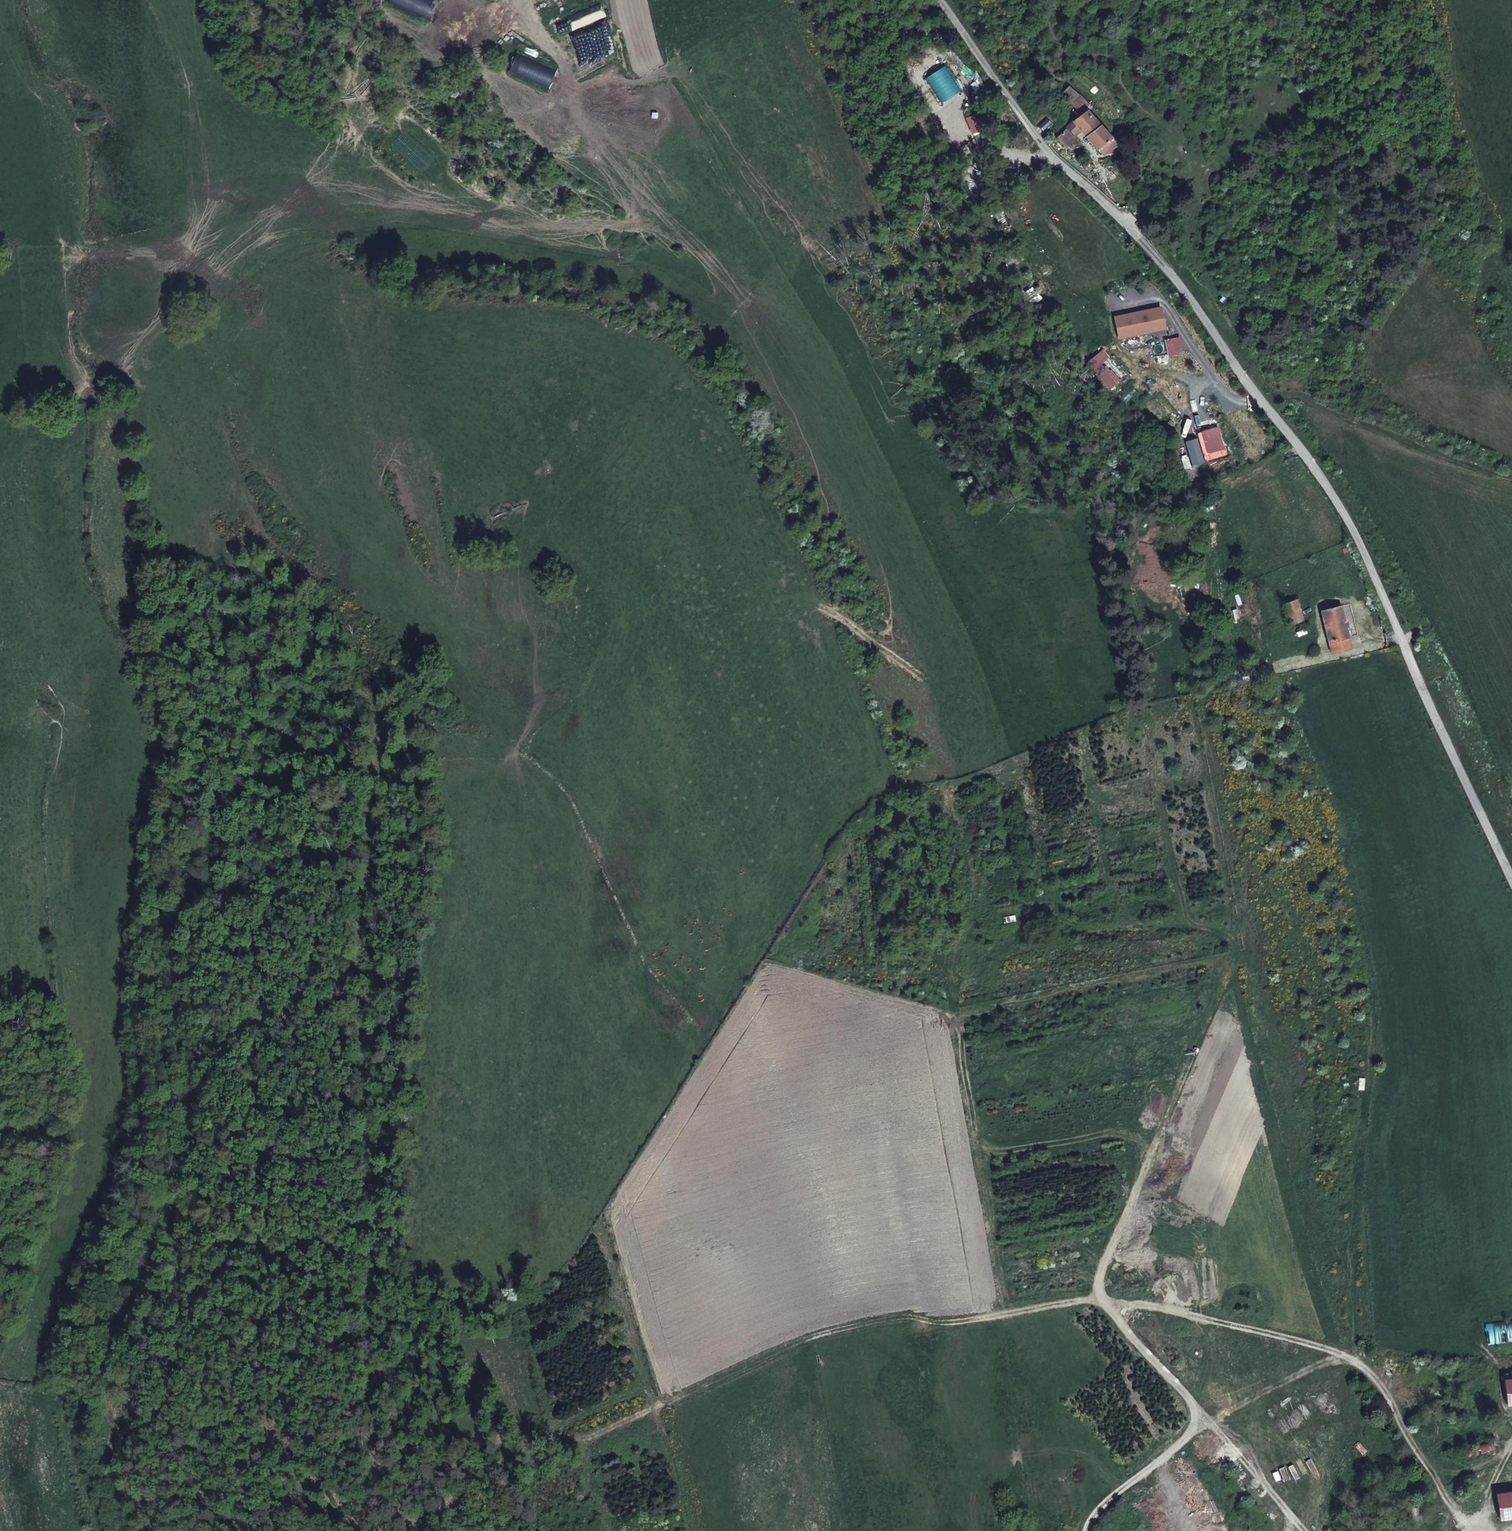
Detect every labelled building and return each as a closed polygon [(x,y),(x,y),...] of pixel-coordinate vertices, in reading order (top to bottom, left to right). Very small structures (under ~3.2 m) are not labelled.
[(1085,110),(1072,121),(1080,130),(1089,139),(1098,149),(1106,142),(1109,145),(1118,136),(1113,131),(1109,135),(1085,110)] [(1072,121),(1063,129),(1072,138),(1080,130),(1072,121)] [(1064,147),(1072,138),(1063,129),(1055,137),(1064,147)] [(1285,599),(1287,606),(1298,603),(1296,596),(1285,599)] [(1351,634),(1342,604),(1323,610),(1334,649),(1353,644),(1350,636),(1351,634)] [(1299,606),(1287,609),(1290,621),(1302,618),(1299,606)] [(1303,624),(1302,618),(1290,621),(1289,621),(1291,627),(1303,624)]
